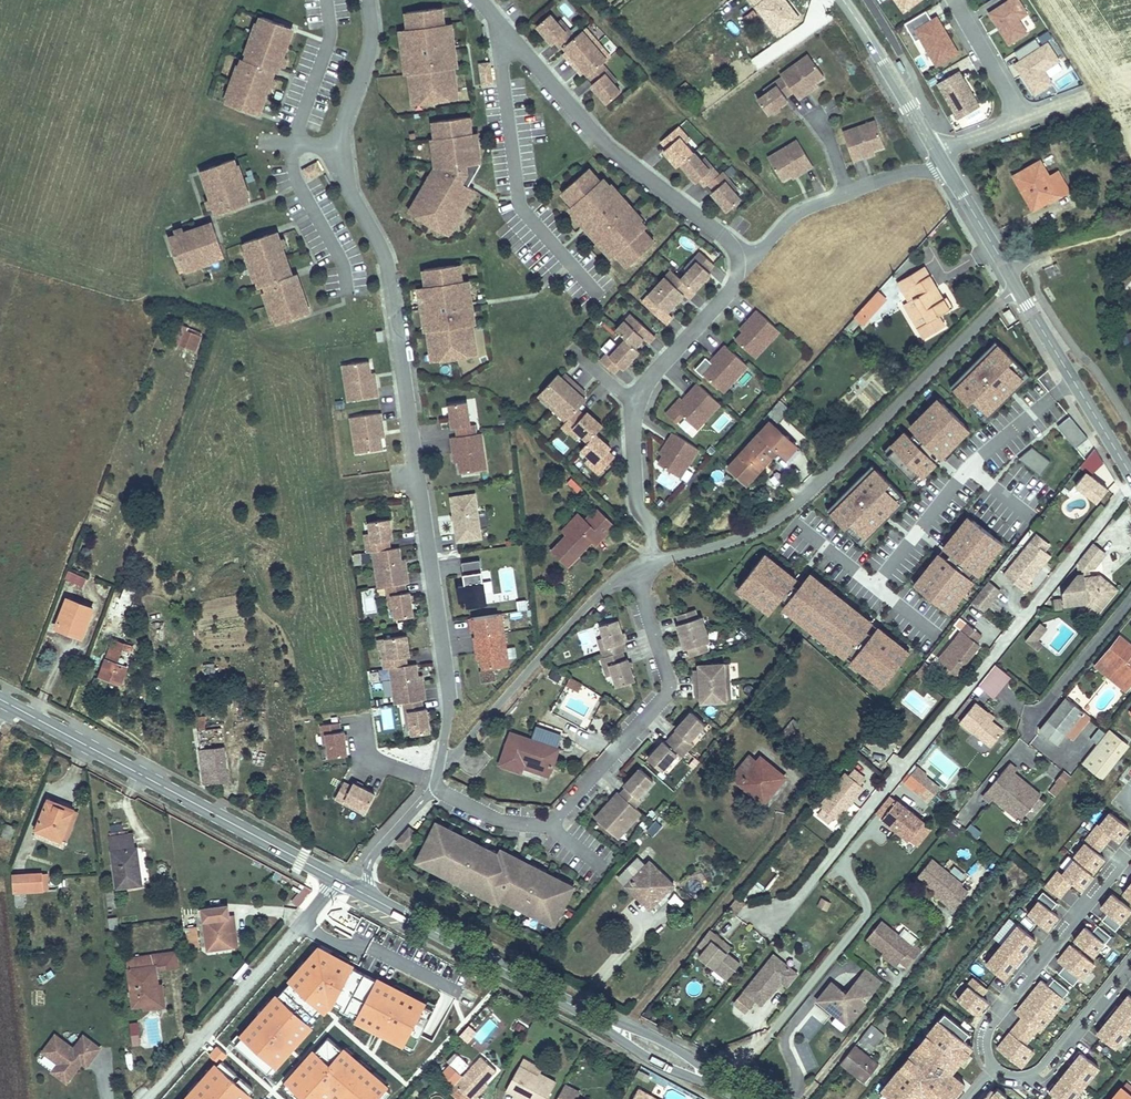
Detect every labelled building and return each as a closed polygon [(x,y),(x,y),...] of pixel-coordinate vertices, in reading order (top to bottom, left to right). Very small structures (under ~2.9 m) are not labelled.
[(781,30),(801,13),(790,0),(756,0),(781,30)] [(923,0),(896,0),(911,21),(929,8),(923,0)] [(1029,29),(1038,24),(1027,6),(1034,1),(1034,0),(1017,0),(1013,2),(1019,10),(999,23),(1019,54),(1037,43),(1029,29)] [(750,9),(738,21),(745,28),(757,15),(750,9)] [(451,59),(449,36),(451,36),(449,25),(446,26),(445,20),(440,20),(439,10),(408,13),(410,30),(406,31),(407,41),(409,41),(412,65),(410,65),(411,75),(413,98),(422,97),(422,102),(450,98),(449,93),(457,92),(454,70),(453,59),(451,59)] [(272,75),(273,70),(256,64),(258,60),(259,57),(279,64),(281,60),(283,53),(292,28),(272,20),(273,17),(261,12),(258,20),(261,21),(257,33),(254,32),(251,42),(253,43),(251,50),(248,49),(246,56),(243,55),(241,61),(243,62),(240,71),(237,70),(237,71),(234,80),(237,81),(232,93),(229,92),(227,99),(238,103),(240,100),(260,107),(269,82),(272,75)] [(577,38),(570,30),(567,32),(558,22),(551,14),(538,26),(554,44),(557,42),(563,49),(565,47),(577,38)] [(293,24),(273,17),(272,20),(292,28),(293,24)] [(258,20),(256,19),(252,31),(254,32),(257,33),(261,21),(258,20)] [(570,30),(561,20),(558,22),(567,32),(570,30)] [(965,63),(945,29),(940,31),(934,22),(913,34),(923,52),(929,49),(945,75),(965,63)] [(459,69),(453,26),(453,25),(449,25),(451,36),(449,36),(451,59),(453,59),(454,70),(459,69)] [(565,47),(571,54),(567,57),(574,65),(596,46),(592,41),(595,38),(587,29),(577,38),(565,47)] [(412,65),(409,41),(407,41),(406,31),(402,31),(404,53),(407,75),(411,75),(410,65),(412,65)] [(701,47),(713,38),(708,31),(696,40),(701,47)] [(1048,43),(1015,64),(1034,93),(1053,82),(1045,70),(1060,61),(1048,43)] [(596,46),(574,65),(579,72),(583,68),(586,72),(589,76),(603,64),(611,57),(603,47),(599,50),(596,46)] [(814,59),(811,55),(804,60),(807,65),(814,59)] [(279,64),(259,57),(258,60),(275,67),(278,68),(279,64)] [(818,82),(826,75),(814,59),(807,65),(804,60),(784,75),(786,77),(796,91),(802,99),(816,89),(814,85),(818,82)] [(241,61),(238,60),(235,70),(237,71),(237,70),(240,71),(243,62),(241,61)] [(275,67),(258,60),(256,64),(273,70),(275,67)] [(493,85),(490,64),(480,66),(483,86),(493,85)] [(615,85),(607,74),(609,72),(603,64),(589,76),(595,83),(593,85),(608,104),(622,93),(615,85)] [(618,82),(609,72),(607,74),(615,85),(618,82)] [(789,97),(796,91),(785,77),(778,83),(781,86),(770,94),(761,100),(772,114),(791,100),(789,97)] [(234,80),(231,80),(227,92),(229,92),(232,93),(237,81),(234,80)] [(770,94),(781,86),(778,83),(768,91),(770,94)] [(972,90),(968,83),(959,89),(964,95),(972,90)] [(989,118),(972,90),(964,95),(959,89),(959,88),(946,95),(967,131),(989,118)] [(702,91),(695,96),(702,105),(709,100),(702,91)] [(459,99),(458,92),(457,92),(449,93),(450,98),(450,99),(450,100),(459,99)] [(422,102),(422,97),(413,98),(412,98),(413,105),(422,104),(422,102)] [(260,107),(240,100),(238,103),(259,110),(260,107)] [(470,119),(439,122),(440,132),(435,133),(436,140),(437,151),(437,153),(434,153),(434,156),(436,169),(433,174),(431,177),(435,179),(429,189),(425,186),(413,206),(413,207),(420,211),(417,216),(441,230),(444,225),(451,229),(463,209),(459,207),(465,197),(469,200),(474,191),(467,187),(473,177),(472,166),(480,165),(478,148),(474,149),(473,135),(472,135),(470,119)] [(870,124),(846,132),(856,161),(873,155),(872,151),(877,149),(887,146),(880,126),(872,129),(870,124)] [(694,154),(686,145),(681,139),(685,135),(679,127),(665,140),(671,147),(664,152),(678,168),(681,165),(694,154)] [(691,141),(685,135),(681,139),(686,145),(691,141)] [(814,168),(798,142),(777,155),(779,160),(772,164),(782,182),(791,176),(796,173),(798,177),(814,168)] [(710,172),(702,162),(695,154),(694,154),(681,165),(697,184),(700,181),(706,188),(709,185),(720,176),(713,169),(710,172)] [(779,160),(777,155),(769,160),(772,164),(779,160)] [(713,169),(705,159),(702,162),(710,172),(713,169)] [(246,191),(243,181),(241,182),(237,169),(239,168),(237,161),(225,165),(226,169),(206,176),(214,201),(217,209),(218,213),(239,205),(240,209),(252,205),(250,199),(250,198),(247,199),(244,192),(246,191)] [(1048,162),(1023,179),(1033,194),(1031,196),(1040,209),(1055,200),(1058,204),(1078,191),(1065,172),(1057,176),(1048,162)] [(206,176),(226,169),(225,165),(204,172),(206,176)] [(324,173),(320,165),(307,172),(311,180),(324,173)] [(239,168),(237,169),(241,182),(243,181),(246,180),(241,167),(239,168)] [(596,178),(589,170),(585,173),(592,181),(595,178),(596,178)] [(628,268),(651,247),(644,239),(647,236),(643,232),(646,229),(640,222),(638,224),(630,216),(632,214),(625,206),(624,207),(608,189),(609,188),(603,180),(600,182),(599,183),(595,178),(592,181),(585,173),(562,193),(574,206),(570,209),(577,217),(580,214),(596,232),(593,235),(605,249),(608,246),(617,255),(628,268)] [(735,193),(726,183),(729,181),(723,173),(720,176),(709,185),(715,191),(712,194),(728,212),(742,201),(735,193)] [(429,189),(435,179),(431,177),(433,174),(432,174),(425,186),(429,189)] [(738,191),(729,181),(726,183),(735,193),(738,191)] [(609,188),(608,189),(624,207),(625,206),(628,204),(612,186),(609,188)] [(463,209),(469,200),(465,197),(459,207),(463,209)] [(240,209),(239,205),(218,213),(220,216),(240,209)] [(420,211),(413,207),(413,206),(412,205),(408,212),(416,217),(417,216),(420,211)] [(642,220),(634,212),(632,214),(630,216),(638,224),(640,222),(642,220)] [(577,217),(576,218),(592,236),(593,235),(596,232),(580,214),(577,217)] [(223,245),(216,224),(212,226),(220,246),(223,245)] [(441,230),(440,232),(448,236),(452,230),(451,229),(444,225),(441,230)] [(180,237),(176,238),(183,259),(179,260),(183,272),(189,270),(190,270),(189,267),(197,264),(197,266),(208,263),(207,261),(219,257),(220,259),(228,257),(223,245),(220,246),(212,226),(187,234),(180,237)] [(261,244),(281,237),(280,233),(260,240),(261,244)] [(657,243),(649,234),(647,236),(644,239),(651,247),(657,243)] [(260,240),(248,244),(250,251),(253,251),(255,258),(252,259),(258,274),(260,273),(263,280),(260,282),(263,289),(268,288),(270,294),(272,293),(280,318),(278,319),(280,326),(292,322),(290,318),(312,311),(301,279),(273,289),(272,285),(271,282),(294,274),(285,249),(283,242),(281,237),(261,244),(260,240)] [(183,259),(176,238),(172,240),(179,260),(183,259)] [(617,255),(608,246),(605,249),(604,250),(613,259),(617,255)] [(711,273),(708,271),(714,265),(701,253),(693,261),(696,264),(689,272),(682,280),(694,292),(711,273)] [(220,259),(219,257),(207,261),(208,263),(208,266),(221,261),(220,259)] [(689,272),(696,264),(693,261),(685,269),(689,272)] [(1059,266),(1045,269),(1047,279),(1061,276),(1059,266)] [(466,316),(463,293),(465,293),(464,282),(460,283),(459,277),(454,277),(453,267),(422,271),(424,288),(420,288),(421,299),(423,299),(426,322),(424,322),(426,333),(429,355),(436,354),(437,360),(465,356),(465,350),(472,349),(470,326),(468,316),(466,316)] [(677,276),(672,271),(667,277),(671,282),(677,276)] [(901,292),(910,303),(914,301),(930,325),(952,309),(927,273),(901,292)] [(272,285),(295,277),(294,274),(271,282),(272,285)] [(273,289),(301,279),(300,276),(295,277),(272,285),(273,289)] [(682,280),(677,276),(671,282),(667,277),(658,287),(675,303),(682,295),(688,300),(695,292),(694,292),(682,280)] [(474,326),(467,282),(464,282),(465,293),(463,293),(466,316),(468,316),(470,326),(474,326)] [(668,311),(675,303),(658,287),(649,297),(654,301),(648,308),(665,324),(673,316),(667,311),(668,311)] [(426,322),(423,299),(421,299),(420,288),(416,289),(422,333),(426,333),(424,322),(426,322)] [(888,298),(878,290),(861,310),(870,318),(888,298)] [(280,318),(272,293),(270,294),(268,294),(276,319),(278,319),(280,318)] [(654,301),(649,297),(643,303),(648,308),(654,301)] [(914,301),(910,303),(926,328),(930,325),(914,301)] [(1007,325),(1018,320),(1011,307),(1001,313),(1007,325)] [(313,315),(312,311),(290,318),(292,322),(313,315)] [(763,351),(781,332),(758,312),(746,326),(749,328),(744,334),(737,341),(752,355),(759,347),(763,351)] [(637,320),(632,315),(626,322),(631,327),(637,320)] [(655,336),(637,320),(631,327),(626,322),(617,331),(627,340),(635,348),(643,339),(648,343),(655,336)] [(184,328),(180,344),(190,346),(194,331),(184,328)] [(635,348),(627,340),(620,348),(611,357),(608,355),(601,362),(614,374),(620,367),(623,370),(640,352),(635,348)] [(1007,398),(1015,389),(1012,386),(1027,370),(1000,344),(991,354),(986,349),(959,376),(964,380),(955,390),(982,416),(1003,394),(1007,398)] [(611,357),(620,348),(617,345),(608,355),(611,357)] [(749,367),(727,347),(714,361),(717,363),(712,368),(705,376),(720,390),(727,382),(731,386),(749,367)] [(756,359),(763,351),(759,347),(752,355),(756,359)] [(475,356),(474,349),(472,349),(465,350),(465,356),(465,357),(475,356)] [(437,360),(436,354),(429,355),(428,355),(429,362),(438,361),(437,360)] [(378,399),(376,380),(371,381),(370,375),(369,363),(348,366),(350,376),(344,377),(348,403),(378,399)] [(1030,373),(1027,370),(1012,386),(1015,389),(1030,373)] [(964,380),(959,376),(950,385),(955,390),(964,380)] [(557,407),(576,385),(570,379),(566,383),(563,380),(559,377),(540,398),(549,406),(552,403),(557,407)] [(724,394),(731,386),(727,382),(720,390),(724,394)] [(584,399),(580,396),(584,392),(576,385),(557,407),(561,411),(558,414),(567,423),(575,414),(578,411),(587,401),(584,399)] [(721,405),(699,385),(686,399),(689,402),(685,407),(679,413),(694,427),(700,420),(705,424),(721,405)] [(784,394),(773,406),(785,417),(796,404),(784,394)] [(1007,398),(1003,394),(982,416),(985,419),(1007,398)] [(970,428),(938,398),(910,426),(916,431),(910,438),(904,432),(884,453),(916,484),(936,463),(927,454),(932,447),(942,457),(970,428)] [(471,429),(468,405),(451,408),(454,432),(458,431),(459,440),(476,438),(475,428),(471,429)] [(785,417),(773,406),(768,411),(779,422),(785,417)] [(585,417),(578,411),(575,414),(582,420),(585,417)] [(585,417),(582,420),(575,414),(567,423),(563,428),(569,434),(573,429),(580,434),(589,443),(596,436),(603,428),(588,414),(585,417)] [(384,434),(381,415),(351,420),(355,445),(360,444),(362,455),(382,452),(380,440),(380,435),(384,434)] [(1088,440),(1076,425),(1077,424),(1071,417),(1059,428),(1077,450),(1088,440)] [(700,420),(694,427),(698,431),(705,424),(700,420)] [(787,459),(797,448),(770,423),(730,467),(748,484),(778,451),(787,459)] [(1089,439),(1077,424),(1076,425),(1088,440),(1089,439)] [(580,434),(573,429),(569,434),(575,439),(580,434)] [(687,472),(700,451),(675,434),(664,450),(668,452),(664,458),(660,465),(677,476),(682,468),(687,472)] [(608,453),(611,450),(596,436),(589,443),(582,451),(590,459),(597,466),(593,469),(600,476),(612,463),(605,456),(608,453)] [(459,440),(452,441),(455,460),(459,459),(460,466),(461,477),(482,474),(480,464),(486,463),(482,437),(476,438),(459,440)] [(791,463),(801,451),(797,448),(787,459),(791,463)] [(1052,463),(1033,449),(1019,460),(1041,477),(1052,463)] [(615,459),(608,453),(605,456),(612,463),(615,459)] [(597,466),(590,459),(586,463),(593,469),(597,466)] [(877,470),(872,465),(863,475),(868,479),(877,470)] [(682,468),(677,476),(682,479),(687,472),(682,468)] [(1087,469),(1075,484),(1096,502),(1109,487),(1087,469)] [(868,479),(863,475),(837,502),(842,506),(832,516),(859,542),(881,520),(884,524),(892,515),(889,512),(904,496),(877,470),(868,479)] [(907,500),(904,496),(889,512),(892,515),(907,500)] [(482,542),(477,498),(453,501),(459,545),(482,542)] [(842,506),(837,502),(827,511),(832,516),(842,506)] [(585,519),(569,534),(552,550),(568,567),(599,538),(602,541),(617,527),(602,512),(590,524),(585,519)] [(481,525),(490,525),(488,513),(480,514),(481,525)] [(565,531),(569,534),(585,519),(582,515),(565,531)] [(1005,543),(970,516),(945,548),(956,556),(951,563),(940,554),(916,586),(951,613),(975,581),(972,579),(977,572),(981,575),(1005,543)] [(884,524),(881,520),(859,542),(863,546),(884,524)] [(392,542),(389,521),(368,524),(370,535),(371,544),(365,545),(367,554),(373,553),(378,553),(385,551),(383,543),(388,542),(392,542)] [(1053,545),(1040,534),(1036,539),(1049,550),(1053,545)] [(1045,567),(1043,566),(1046,563),(1047,564),(1055,555),(1049,550),(1036,539),(1008,574),(1031,591),(1037,584),(1034,581),(1045,567)] [(1096,542),(1087,554),(1087,573),(1082,573),(1068,590),(1069,601),(1091,600),(1094,602),(1101,609),(1113,595),(1108,591),(1115,582),(1105,574),(1094,575),(1093,565),(1098,565),(1109,552),(1096,542)] [(408,585),(405,567),(401,567),(400,562),(399,550),(390,551),(385,551),(378,553),(379,563),(374,564),(378,589),(386,588),(404,586),(407,585),(408,585)] [(765,556),(738,591),(770,616),(782,600),(789,605),(785,611),(847,659),(850,655),(856,660),(853,664),(885,688),(912,653),(881,629),(875,636),(868,631),(874,624),(812,576),(803,585),(765,556)] [(487,608),(481,563),(463,566),(466,588),(459,589),(461,605),(468,604),(469,610),(487,608)] [(82,585),(86,576),(68,568),(64,578),(82,585)] [(991,582),(987,588),(998,597),(1003,592),(991,582)] [(1113,595),(1120,586),(1115,582),(1108,591),(1113,595)] [(412,618),(408,593),(405,593),(404,586),(386,588),(387,597),(391,597),(393,610),(395,620),(412,618)] [(987,588),(975,603),(986,612),(998,597),(987,588)] [(66,599),(55,627),(65,631),(67,628),(81,633),(90,608),(66,599)] [(1101,609),(1094,602),(1090,606),(1098,613),(1101,609)] [(710,646),(702,621),(698,623),(696,614),(679,620),(682,628),(678,629),(686,653),(690,652),(692,661),(709,656),(706,647),(710,646)] [(987,631),(966,614),(960,622),(966,627),(945,654),(954,662),(964,669),(986,642),(981,638),(987,631)] [(502,616),(473,620),(481,683),(496,681),(494,667),(509,665),(502,616)] [(1042,621),(1035,629),(1042,635),(1049,626),(1042,621)] [(626,655),(623,647),(626,646),(619,624),(602,630),(606,642),(609,651),(605,652),(607,661),(605,662),(608,671),(612,669),(615,679),(619,691),(636,685),(629,663),(626,664),(623,656),(626,655)] [(1035,629),(1028,638),(1040,648),(1045,642),(1040,638),(1042,635),(1035,629)] [(1102,656),(1117,668),(1130,680),(1130,654),(1129,653),(1130,651),(1130,644),(1119,635),(1102,656)] [(410,658),(406,637),(386,640),(388,652),(389,660),(383,661),(384,671),(390,670),(396,669),(402,668),(401,659),(405,659),(410,658)] [(599,644),(605,662),(607,661),(605,652),(609,651),(606,642),(599,644)] [(115,643),(102,677),(121,685),(127,669),(114,664),(121,645),(115,643)] [(1117,668),(1102,656),(1096,664),(1111,676),(1117,668)] [(615,679),(612,669),(608,671),(605,662),(602,663),(608,681),(615,679)] [(954,662),(949,668),(958,676),(964,669),(954,662)] [(978,686),(994,698),(1012,676),(996,664),(978,686)] [(425,702),(423,683),(418,683),(418,678),(416,666),(406,668),(402,668),(396,669),(397,680),(392,680),(396,706),(404,705),(422,702),(425,702)] [(729,668),(700,670),(701,679),(696,680),(697,698),(702,697),(702,707),(731,705),(730,692),(726,693),(726,687),(725,681),(730,681),(729,668)] [(1111,676),(1127,689),(1130,683),(1130,680),(1117,668),(1111,676)] [(583,691),(571,683),(568,689),(580,696),(583,691)] [(1051,720),(1069,734),(1077,725),(1083,730),(1093,717),(1084,709),(1069,698),(1051,720)] [(422,702),(404,705),(405,714),(409,714),(411,727),(413,737),(430,735),(427,710),(423,711),(422,702)] [(961,722),(974,733),(986,717),(990,712),(978,702),(961,722)] [(986,717),(990,721),(994,715),(990,712),(986,717)] [(193,715),(193,729),(205,729),(205,715),(193,715)] [(691,745),(706,728),(693,717),(677,734),(679,735),(667,748),(665,746),(650,763),(663,775),(678,758),(682,762),(695,748),(691,745)] [(986,717),(974,733),(991,747),(992,747),(1004,732),(990,721),(986,717)] [(797,720),(796,720),(784,735),(790,741),(792,741),(798,733),(797,731),(798,729),(802,724),(797,720)] [(346,754),(343,730),(340,730),(339,722),(321,724),(323,733),(327,732),(329,756),(346,754)] [(1077,725),(1069,734),(1075,739),(1083,730),(1077,725)] [(197,732),(202,775),(207,775),(219,773),(217,750),(221,749),(219,729),(197,732)] [(1082,763),(1101,778),(1126,747),(1107,732),(1082,763)] [(502,769),(522,776),(524,771),(526,767),(552,776),(560,754),(512,737),(502,769)] [(753,755),(734,778),(767,805),(790,777),(764,755),(759,761),(753,755)] [(847,763),(844,767),(849,771),(857,762),(852,758),(847,763)] [(1002,790),(994,800),(1008,811),(1012,807),(1024,817),(1041,796),(1032,790),(1028,794),(1025,791),(1028,786),(1014,775),(1017,772),(1016,771),(1010,766),(995,785),(1002,790)] [(524,771),(550,780),(552,776),(526,767),(524,771)] [(1057,775),(1067,783),(1071,777),(1062,769),(1057,775)] [(917,770),(911,778),(920,785),(921,786),(927,778),(920,772),(917,770)] [(654,785),(641,773),(626,790),(628,792),(622,799),(619,797),(607,811),(610,813),(600,826),(616,841),(623,833),(626,836),(643,818),(636,812),(642,805),(639,802),(654,785)] [(856,773),(850,780),(861,790),(867,782),(856,773)] [(909,777),(904,783),(915,792),(920,785),(911,778),(909,777)] [(825,812),(835,821),(838,823),(864,792),(861,790),(850,780),(847,778),(821,810),(825,812)] [(203,783),(203,790),(218,797),(216,782),(208,783),(203,783)] [(344,782),(336,798),(365,814),(374,797),(344,782)] [(987,795),(994,800),(1002,790),(995,785),(987,795)] [(49,801),(40,827),(65,837),(75,811),(49,801)] [(882,823),(894,832),(908,814),(897,805),(882,823)] [(1012,807),(1008,811),(1020,821),(1024,817),(1012,807)] [(607,811),(596,823),(600,826),(610,813),(607,811)] [(819,819),(830,828),(835,821),(825,812),(819,819)] [(1118,842),(1125,833),(1129,828),(1110,813),(1100,826),(1098,825),(1091,834),(1105,845),(1111,836),(1118,842)] [(908,814),(894,832),(898,835),(909,844),(924,826),(908,814)] [(9,823),(4,836),(13,840),(18,827),(9,823)] [(945,832),(954,838),(960,829),(951,824),(945,832)] [(931,832),(924,826),(909,844),(916,850),(931,832)] [(971,826),(968,833),(977,837),(981,830),(971,826)] [(65,837),(40,827),(38,834),(67,846),(70,839),(65,837)] [(441,835),(443,830),(437,827),(435,832),(441,835)] [(435,832),(420,860),(427,863),(424,868),(445,879),(447,877),(451,879),(450,882),(463,888),(464,886),(469,888),(468,890),(493,903),(494,901),(499,903),(500,904),(501,901),(522,912),(523,909),(528,912),(527,914),(548,925),(551,920),(557,923),(571,896),(565,892),(567,887),(546,877),(545,879),(539,876),(541,874),(520,863),(519,865),(506,859),(505,862),(500,859),(487,852),(486,855),(481,853),(482,850),(469,844),(468,846),(463,844),(464,841),(443,830),(441,835),(435,832)] [(406,853),(418,839),(411,833),(399,847),(406,853)] [(619,843),(626,836),(623,833),(616,841),(619,843)] [(1093,872),(1104,859),(1098,853),(1105,845),(1091,834),(1084,843),(1085,844),(1075,857),(1093,872)] [(136,836),(116,839),(124,890),(148,885),(142,849),(139,849),(136,836)] [(662,847),(657,859),(668,864),(673,853),(662,847)] [(621,879),(632,890),(655,862),(652,859),(647,863),(641,857),(621,877),(621,879)] [(424,868),(427,863),(420,860),(418,865),(424,868)] [(1092,875),(1073,860),(1061,874),(1057,871),(1044,886),(1058,898),(1064,890),(1063,889),(1069,881),(1079,890),(1092,875)] [(920,879),(938,894),(949,903),(947,905),(955,911),(969,894),(963,889),(965,886),(934,861),(920,879)] [(655,862),(632,890),(653,911),(678,886),(655,862)] [(46,889),(45,876),(45,873),(17,873),(17,890),(46,889)] [(302,884),(292,904),(301,908),(311,888),(302,884)] [(1123,894),(1130,901),(1130,884),(1123,894)] [(571,896),(574,890),(567,887),(565,892),(571,896)] [(16,905),(23,906),(25,893),(18,892),(16,905)] [(949,903),(938,894),(936,896),(947,905),(949,903)] [(1120,923),(1130,910),(1112,895),(1101,908),(1107,913),(1120,923)] [(828,910),(832,901),(823,898),(819,907),(828,910)] [(739,900),(730,911),(738,918),(747,907),(739,900)] [(1047,930),(1058,917),(1039,901),(1028,915),(1047,930)] [(239,948),(235,918),(231,919),(229,905),(207,909),(213,952),(239,948)] [(1120,923),(1107,913),(1102,920),(1115,931),(1121,924),(1120,923)] [(240,918),(235,918),(239,948),(245,947),(240,918)] [(113,921),(115,934),(124,933),(122,920),(113,921)] [(554,928),(557,923),(551,920),(548,925),(554,928)] [(908,970),(923,952),(915,946),(913,948),(900,938),(883,925),(869,942),(898,966),(900,964),(908,970)] [(1035,940),(1018,926),(1002,946),(1011,953),(1016,947),(1024,953),(1035,940)] [(1097,926),(1092,933),(1104,943),(1105,944),(1111,936),(1097,926)] [(1093,956),(1104,943),(1092,933),(1085,928),(1074,941),(1093,956)] [(203,931),(193,932),(195,950),(206,948),(203,931)] [(919,941),(906,931),(900,938),(913,948),(915,946),(919,941)] [(124,933),(115,934),(116,943),(125,942),(124,933)] [(712,933),(700,949),(708,955),(703,962),(731,984),(744,967),(731,957),(727,954),(731,949),(712,933)] [(235,1037),(269,1067),(336,997),(419,1038),(438,999),(320,940),(235,1037)] [(1094,965),(1071,945),(1057,962),(1064,967),(1079,979),(1081,981),(1094,965)] [(1003,979),(1014,966),(1006,959),(1011,953),(1002,946),(986,965),(1003,979)] [(1006,959),(1014,966),(1016,968),(1026,955),(1024,953),(1016,947),(1011,953),(1006,959)] [(727,954),(731,957),(735,952),(731,949),(727,954)] [(425,952),(421,958),(437,967),(441,961),(425,952)] [(138,1010),(161,1006),(159,992),(163,990),(160,971),(172,969),(173,972),(183,971),(181,954),(132,962),(138,1010)] [(748,995),(757,1002),(786,966),(777,959),(748,995)] [(786,966),(757,1002),(765,1009),(784,985),(786,983),(792,987),(800,978),(786,966)] [(1079,979),(1064,967),(1058,974),(1073,986),(1079,979)] [(1050,983),(1048,986),(1063,998),(1069,991),(1054,979),(1050,983)] [(826,1009),(833,1016),(839,1009),(852,1020),(876,990),(863,980),(848,997),(834,986),(819,1004),(826,1009)] [(971,988),(960,1002),(978,1017),(989,1003),(983,998),(989,991),(975,980),(969,987),(971,988)] [(1052,1016),(1065,1000),(1063,998),(1048,986),(1042,981),(1029,997),(1052,1016)] [(482,1007),(493,994),(485,988),(475,1001),(482,1007)] [(1100,1036),(1117,1050),(1130,1032),(1130,996),(1121,1009),(1119,1007),(1107,1020),(1110,1023),(1100,1036)] [(755,1006),(745,997),(738,1006),(749,1015),(755,1006)] [(1039,1032),(1052,1016),(1029,997),(1016,1013),(1022,1019),(1016,1026),(1031,1038),(1037,1031),(1039,1032)] [(833,1016),(836,1019),(834,1021),(834,1025),(841,1030),(844,1030),(852,1020),(839,1009),(833,1016)] [(881,1094),(886,1098),(954,1098),(963,1088),(949,1078),(970,1053),(962,1046),(968,1039),(944,1018),(881,1094)] [(129,1022),(131,1045),(140,1044),(138,1021),(129,1022)] [(512,1029),(521,1034),(526,1026),(517,1021),(512,1029)] [(865,1037),(866,1039),(878,1048),(888,1036),(875,1025),(865,1037)] [(1025,1045),(1031,1038),(1016,1026),(997,1049),(1020,1068),(1033,1051),(1025,1045)] [(286,1079),(308,1098),(327,1098),(335,1089),(346,1098),(380,1098),(393,1084),(330,1030),(286,1079)] [(88,1064),(91,1060),(96,1064),(107,1052),(92,1038),(81,1050),(64,1035),(50,1051),(65,1064),(58,1071),(71,1083),(88,1064)] [(881,1064),(859,1046),(844,1063),(844,1065),(866,1083),(881,1064)] [(258,1084),(221,1052),(180,1098),(243,1098),(258,1084)] [(1049,1092),(1058,1098),(1076,1098),(1101,1069),(1081,1053),(1076,1060),(1078,1062),(1057,1088),(1055,1085),(1049,1092)] [(499,1072),(484,1057),(458,1086),(472,1098),(478,1098),(482,1095),(479,1093),(488,1084),(499,1072)] [(96,1064),(91,1060),(88,1064),(92,1069),(96,1064)] [(510,1090),(518,1095),(520,1092),(531,1098),(552,1098),(561,1083),(543,1074),(542,1076),(524,1066),(510,1090)] [(1126,1088),(1117,1098),(1130,1098),(1130,1081),(1126,1088)] [(479,1093),(482,1095),(490,1086),(488,1084),(479,1093)] [(568,1085),(560,1098),(581,1098),(580,1098),(583,1094),(568,1085)]
